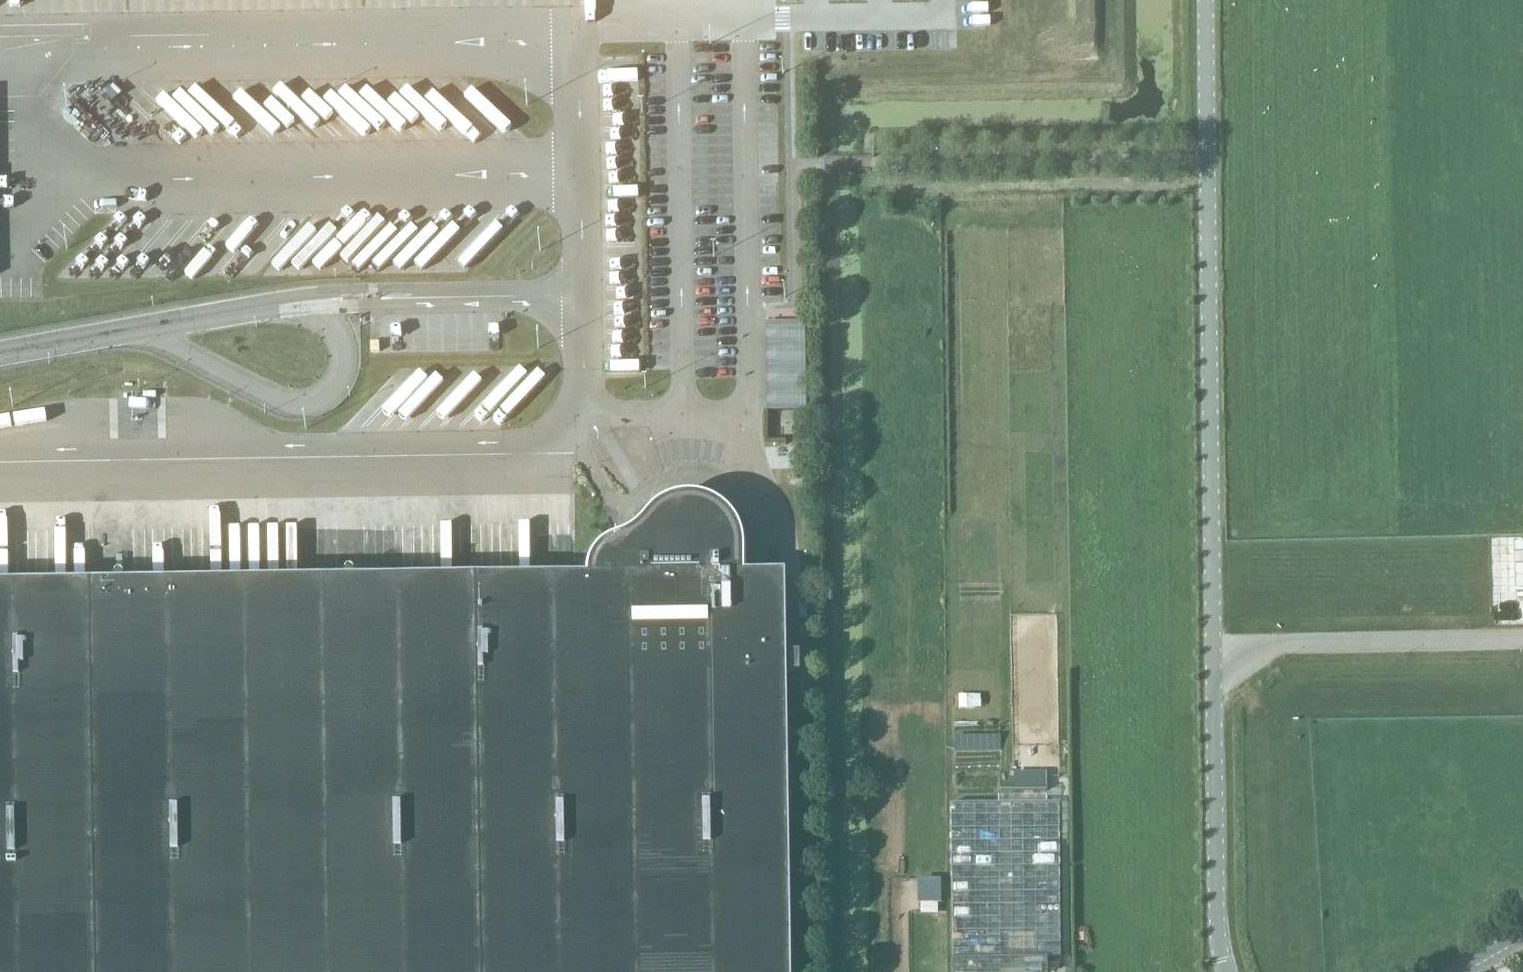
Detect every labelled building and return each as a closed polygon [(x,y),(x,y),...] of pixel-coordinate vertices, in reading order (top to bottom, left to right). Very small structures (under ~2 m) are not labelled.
[(612,59),(632,57),(631,46),(611,48),(612,59)] [(363,79),(381,98),(389,91),(371,72),(363,79)] [(509,123),(517,114),(476,76),(467,87),(451,73),(442,83),(434,76),(424,87),(416,80),(407,89),(448,126),(457,116),(465,123),(475,112),(482,119),(492,108),(509,123)] [(319,97),(325,91),(310,76),(304,82),(319,97)] [(207,77),(198,85),(237,126),(245,118),(207,77)] [(392,97),(385,103),(406,125),(413,118),(392,97)] [(400,256),(443,210),(434,202),(392,248),(400,256)] [(478,256),(516,216),(507,208),(469,248),(478,256)] [(787,575),(748,575),(747,550),(747,545),(746,541),(744,536),(743,532),(741,527),(739,523),(736,519),(734,515),(730,512),(727,508),(725,506),(722,504),(719,502),(716,501),(713,499),(710,498),(706,497),(703,497),(699,496),(696,496),(692,496),(687,496),(683,497),(679,498),(675,499),(671,500),(667,502),(663,504),(659,507),(656,509),(653,511),(651,514),(648,516),(646,519),(644,522),(643,525),(641,528),(640,531),(639,534),(638,538),(619,537),(614,539),(609,542),(604,546),(600,550),(596,555),(593,560),(591,565),(590,571),(589,577),(0,586),(0,971),(793,971),(787,575)] [(953,880),(953,971),(1050,971),(1050,957),(1063,957),(1062,803),(1050,803),(1050,790),(1001,790),(1002,804),(952,804),(953,880)]
